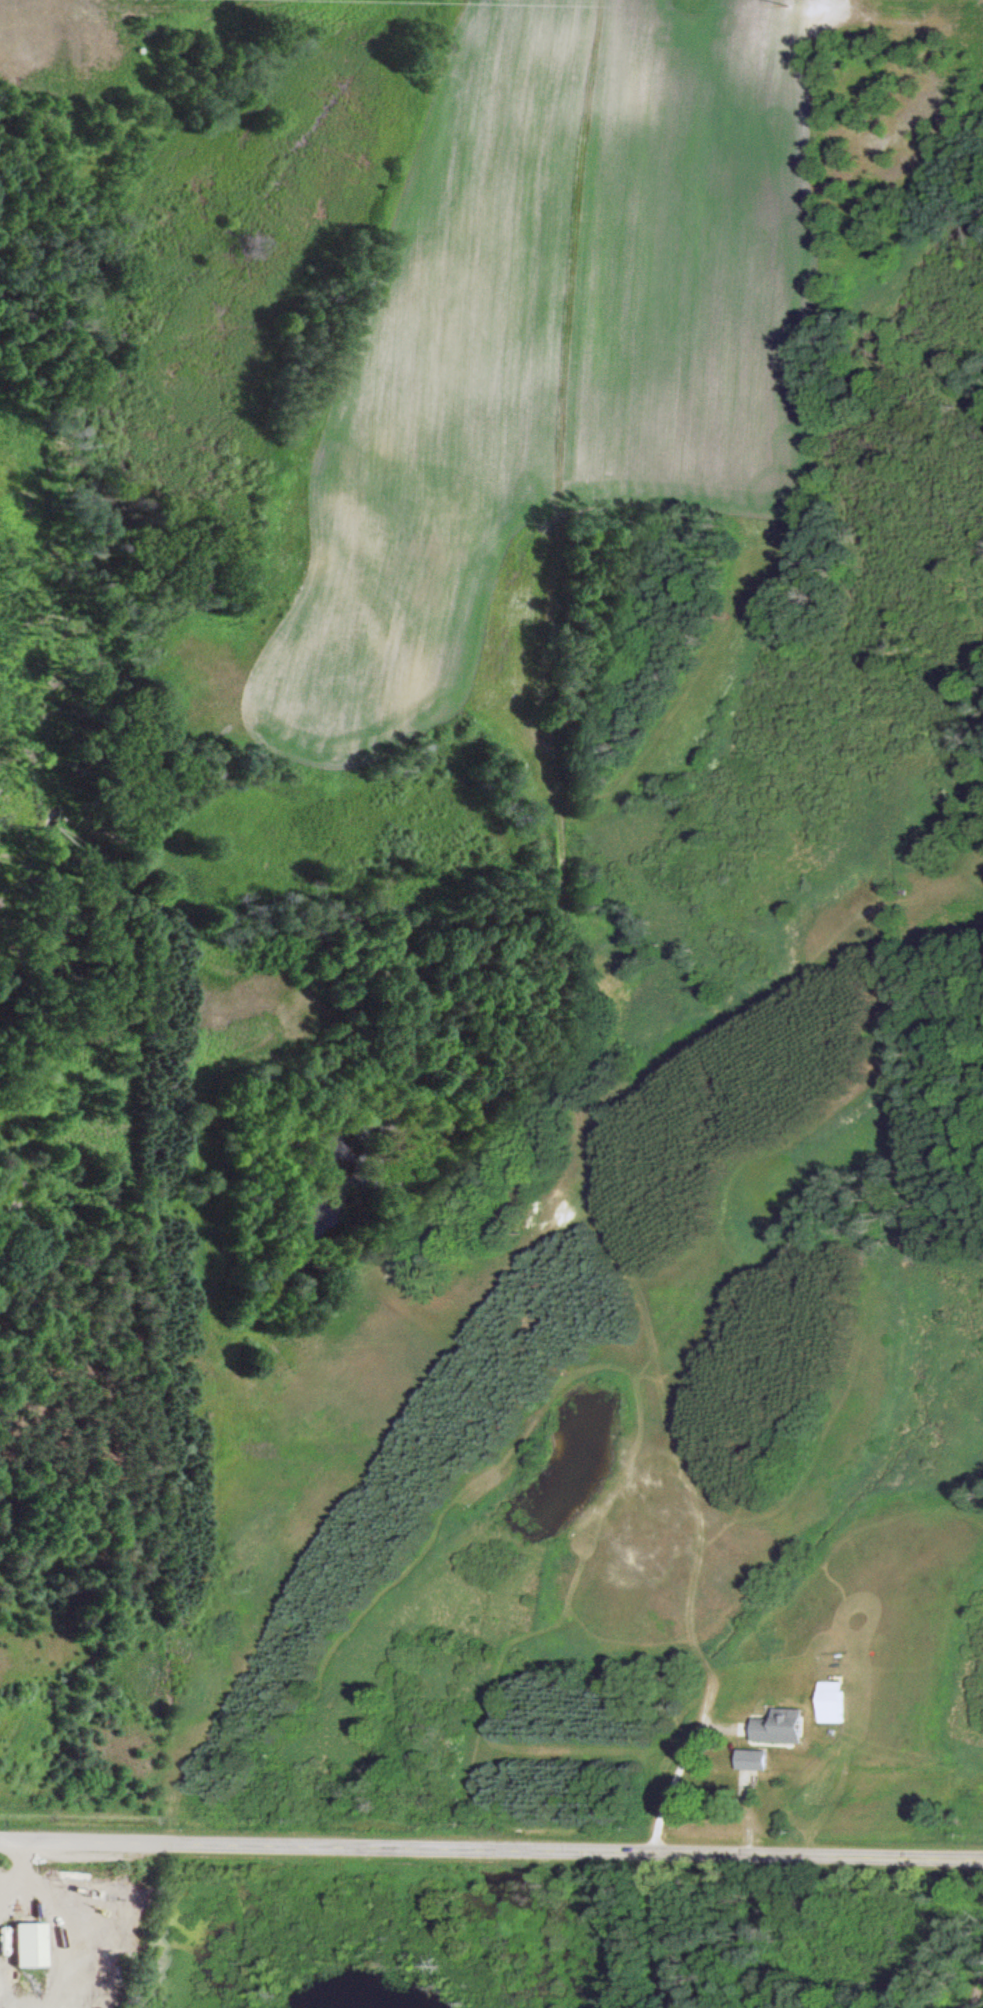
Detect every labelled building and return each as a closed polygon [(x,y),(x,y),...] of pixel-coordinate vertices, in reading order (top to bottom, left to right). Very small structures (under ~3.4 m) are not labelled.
[(845,1721),(845,1681),(819,1681),(819,1721),(845,1721)] [(753,1739),(802,1742),(804,1709),(774,1707),(773,1719),(754,1718),(753,1739)] [(768,1749),(738,1748),(738,1768),(768,1769),(768,1749)] [(37,1922),(6,1922),(6,1966),(37,1966),(37,1922)]
